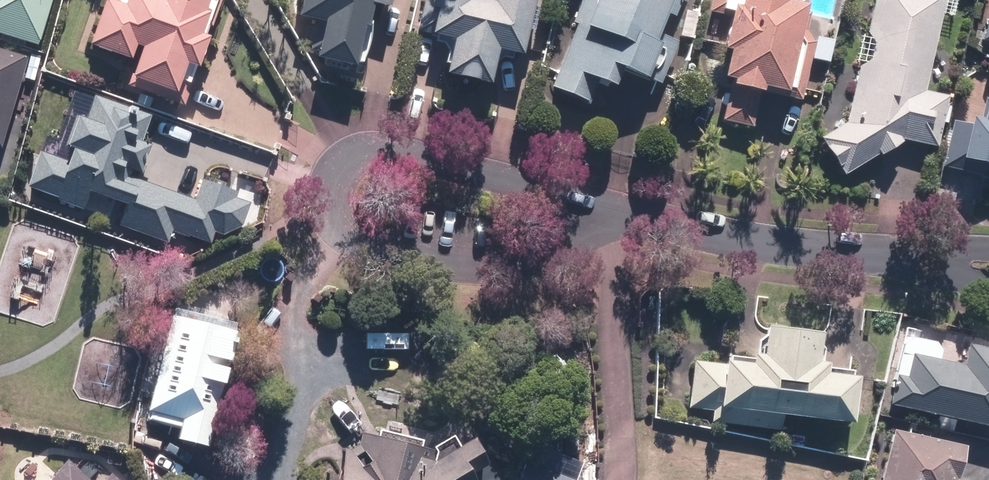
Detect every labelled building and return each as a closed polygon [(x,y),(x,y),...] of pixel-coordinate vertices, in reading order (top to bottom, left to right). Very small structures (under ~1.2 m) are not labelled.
[(36,49),(48,0),(0,0),(0,40),(36,49)] [(109,5),(95,1),(79,49),(127,65),(121,84),(178,103),(212,0),(111,0),(109,5)] [(293,20),(313,24),(307,55),(362,67),(374,8),(376,8),(377,8),(379,8),(380,8),(382,8),(383,7),(385,7),(386,6),(388,5),(389,4),(390,3),(391,2),(392,1),(392,0),(297,0),(293,20)] [(523,0),(419,0),(411,34),(441,41),(433,76),(483,88),(492,53),(510,57),(523,0)] [(682,0),(584,0),(547,91),(565,99),(573,80),(595,89),(604,68),(646,86),(682,0)] [(704,11),(718,14),(709,50),(719,52),(711,88),(751,97),(753,90),(795,100),(815,16),(789,10),(791,0),(707,0),(704,11)] [(930,147),(941,97),(920,93),(941,0),(871,0),(843,121),(815,138),(840,179),(901,140),(930,147)] [(980,43),(988,45),(988,3),(980,43)] [(21,59),(0,53),(0,135),(21,59)] [(180,255),(231,240),(244,203),(198,187),(192,205),(123,181),(146,115),(90,96),(81,123),(67,118),(51,165),(32,159),(18,199),(180,255)] [(979,100),(974,120),(953,114),(940,169),(988,181),(988,102),(979,100)] [(724,364),(690,361),(685,408),(710,410),(709,424),(776,431),(777,417),(841,424),(847,372),(812,369),(816,336),(757,329),(754,357),(725,354),(724,364)] [(897,355),(885,405),(987,428),(988,420),(988,356),(965,350),(960,370),(897,355)] [(477,468),(459,443),(434,456),(418,451),(420,444),(372,431),(370,438),(361,435),(356,455),(334,450),(327,479),(461,479),(477,468)] [(951,450),(885,433),(873,479),(943,479),(951,450)] [(27,479),(83,479),(63,461),(48,477),(39,468),(27,479)]
